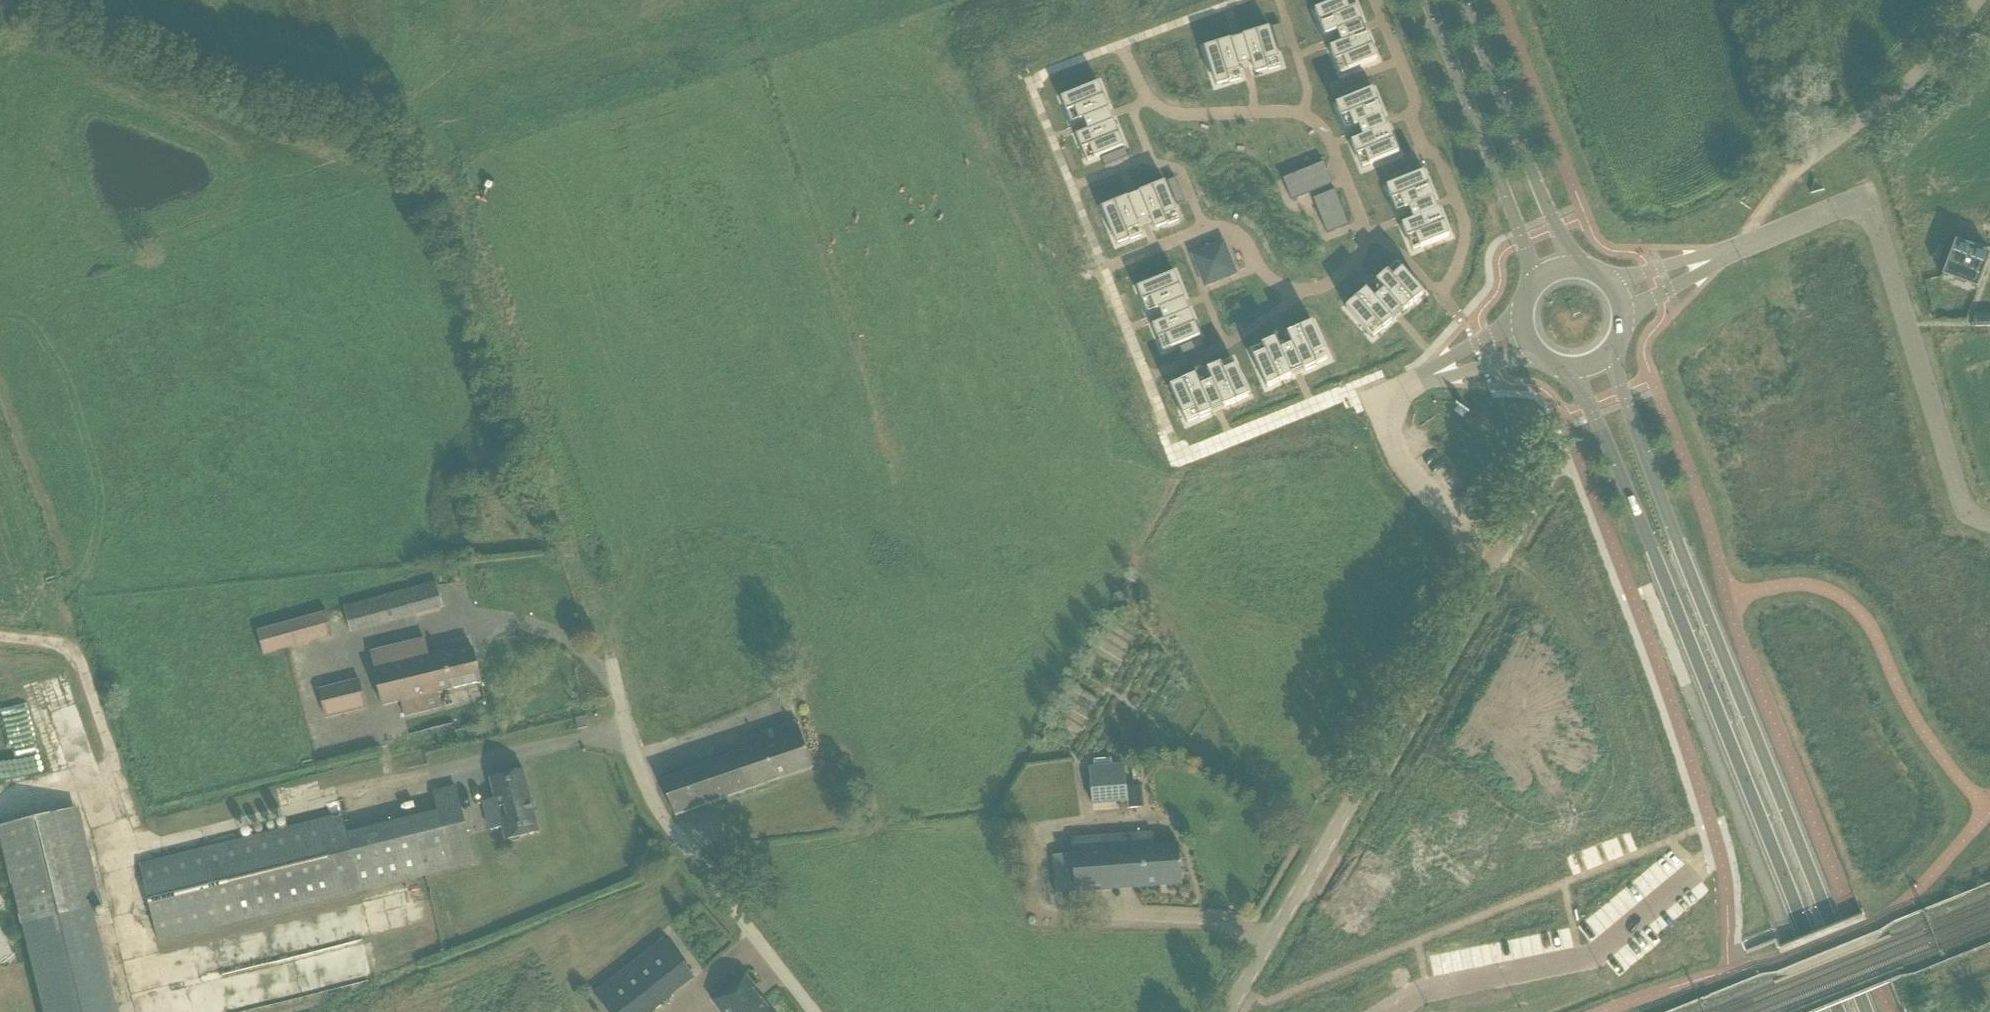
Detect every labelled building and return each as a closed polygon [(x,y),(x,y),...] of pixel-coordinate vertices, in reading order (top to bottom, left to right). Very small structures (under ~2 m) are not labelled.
[(1315,12),(1325,38),(1363,22),(1357,9),(1353,0),(1344,0),(1315,12)] [(1280,25),(1271,27),(1273,34),(1282,31),(1280,25)] [(1269,28),(1243,36),(1253,67),(1255,75),(1267,71),(1281,66),(1269,28)] [(1282,31),(1273,34),(1275,40),(1284,37),(1282,31)] [(1368,35),(1330,50),(1336,63),(1341,75),(1348,72),(1378,60),(1368,35)] [(1284,37),(1275,40),(1277,46),(1286,43),(1284,37)] [(1231,40),(1204,48),(1214,79),(1216,87),(1228,83),(1242,78),(1231,40)] [(1286,43),(1277,46),(1279,52),(1287,49),(1286,43)] [(1369,80),(1363,83),(1367,91),(1373,88),(1369,80)] [(1363,83),(1357,85),(1361,93),(1367,91),(1363,83)] [(1069,96),(1061,99),(1066,110),(1072,124),(1109,109),(1099,84),(1069,96)] [(1357,85),(1351,88),(1355,96),(1361,93),(1357,85)] [(1351,88),(1346,90),(1349,98),(1355,96),(1351,88)] [(1346,90),(1340,92),(1343,101),(1349,98),(1346,90)] [(1373,91),(1336,106),(1342,120),(1347,132),(1354,129),(1384,116),(1373,91)] [(1340,92),(1334,95),(1337,103),(1343,101),(1340,92)] [(1084,133),(1077,136),(1081,148),(1087,162),(1124,147),(1114,121),(1084,133)] [(1389,128),(1352,144),(1357,157),(1362,169),(1369,166),(1399,154),(1389,128)] [(1125,149),(1119,151),(1122,160),(1128,157),(1125,149)] [(1119,151),(1113,154),(1116,162),(1122,160),(1119,151)] [(1113,154),(1107,156),(1111,164),(1116,162),(1113,154)] [(1107,156),(1101,159),(1105,167),(1111,164),(1107,156)] [(1324,162),(1282,179),(1291,201),(1333,184),(1324,162)] [(1420,163),(1414,166),(1417,174),(1423,171),(1420,163)] [(1414,166),(1408,168),(1411,176),(1417,174),(1414,166)] [(1408,168),(1402,170),(1405,178),(1411,176),(1408,168)] [(1402,170),(1396,173),(1400,181),(1405,178),(1402,170)] [(1424,173),(1387,188),(1392,202),(1397,214),(1405,211),(1434,199),(1424,173)] [(1396,173),(1390,175),(1394,183),(1400,181),(1396,173)] [(1390,175),(1385,177),(1388,185),(1394,183),(1390,175)] [(1175,178),(1167,182),(1170,188),(1178,184),(1175,178)] [(1165,183),(1139,193),(1152,223),(1155,230),(1166,225),(1180,220),(1165,183)] [(1178,184),(1170,188),(1172,193),(1180,190),(1178,184)] [(1180,190),(1172,193),(1174,199),(1182,196),(1180,190)] [(1335,190),(1313,199),(1327,234),(1349,225),(1335,190)] [(1182,196),(1174,199),(1177,205),(1185,202),(1182,196)] [(1127,198),(1102,208),(1114,238),(1117,245),(1129,241),(1143,235),(1127,198)] [(1439,211),(1402,226),(1408,240),(1412,252),(1420,249),(1450,237),(1439,211)] [(1955,242),(1942,277),(1977,289),(1989,254),(1955,242)] [(1223,243),(1193,255),(1205,286),(1236,274),(1223,243)] [(1388,272),(1377,282),(1403,312),(1424,294),(1403,270),(1397,264),(1388,272)] [(1145,285),(1137,289),(1142,300),(1148,314),(1185,299),(1175,273),(1145,285)] [(1367,290),(1346,309),(1367,333),(1372,339),(1393,321),(1367,290)] [(1160,323),(1153,326),(1158,338),(1163,352),(1200,336),(1190,311),(1160,323)] [(1974,327),(1989,327),(1989,315),(1974,315),(1974,327)] [(1313,324),(1287,335),(1304,372),(1317,366),(1329,360),(1326,353),(1313,324)] [(1201,339),(1195,341),(1199,349),(1205,347),(1201,339)] [(1262,346),(1250,352),(1254,359),(1267,388),(1292,377),(1276,340),(1262,346)] [(1195,341),(1190,344),(1193,352),(1199,349),(1195,341)] [(1190,344),(1184,346),(1187,354),(1193,352),(1190,344)] [(1184,346),(1178,348),(1181,357),(1187,354),(1184,346)] [(1221,365),(1207,371),(1224,408),(1249,397),(1236,368),(1233,360),(1221,365)] [(1196,376),(1170,388),(1184,417),(1187,424),(1198,419),(1212,413),(1196,376)] [(435,581),(343,606),(351,632),(442,607),(435,581)] [(326,611),(280,624),(286,647),(309,641),(306,629),(329,623),(326,611)] [(269,627),(257,630),(263,653),(275,650),(269,627)] [(448,649),(429,654),(425,638),(370,652),(375,673),(373,674),(382,708),(401,703),(405,717),(442,708),(438,693),(481,682),(473,649),(449,654),(448,649)] [(360,680),(319,689),(326,718),(367,708),(360,680)] [(586,718),(576,720),(578,731),(588,729),(586,718)] [(813,768),(801,732),(798,724),(743,743),(746,752),(664,780),(676,815),(813,768)] [(1124,765),(1089,768),(1092,804),(1128,801),(1129,809),(1146,807),(1144,786),(1126,787),(1124,765)] [(496,798),(484,801),(491,830),(503,827),(506,840),(510,839),(513,841),(519,840),(521,837),(539,832),(524,770),(491,778),(496,798)] [(435,790),(440,811),(454,868),(474,863),(455,785),(435,790)] [(41,1011),(116,1011),(91,909),(101,906),(77,808),(0,827),(0,848),(41,1011)] [(454,868),(440,811),(346,835),(341,814),(139,863),(158,940),(454,868)] [(1071,840),(1072,854),(1052,855),(1056,894),(1182,884),(1179,844),(1155,846),(1155,834),(1071,840)] [(678,989),(694,977),(665,939),(594,994),(608,1011),(649,1011),(678,989)] [(722,1011),(771,1011),(753,989),(755,987),(746,975),(713,1000),(722,1011)]
